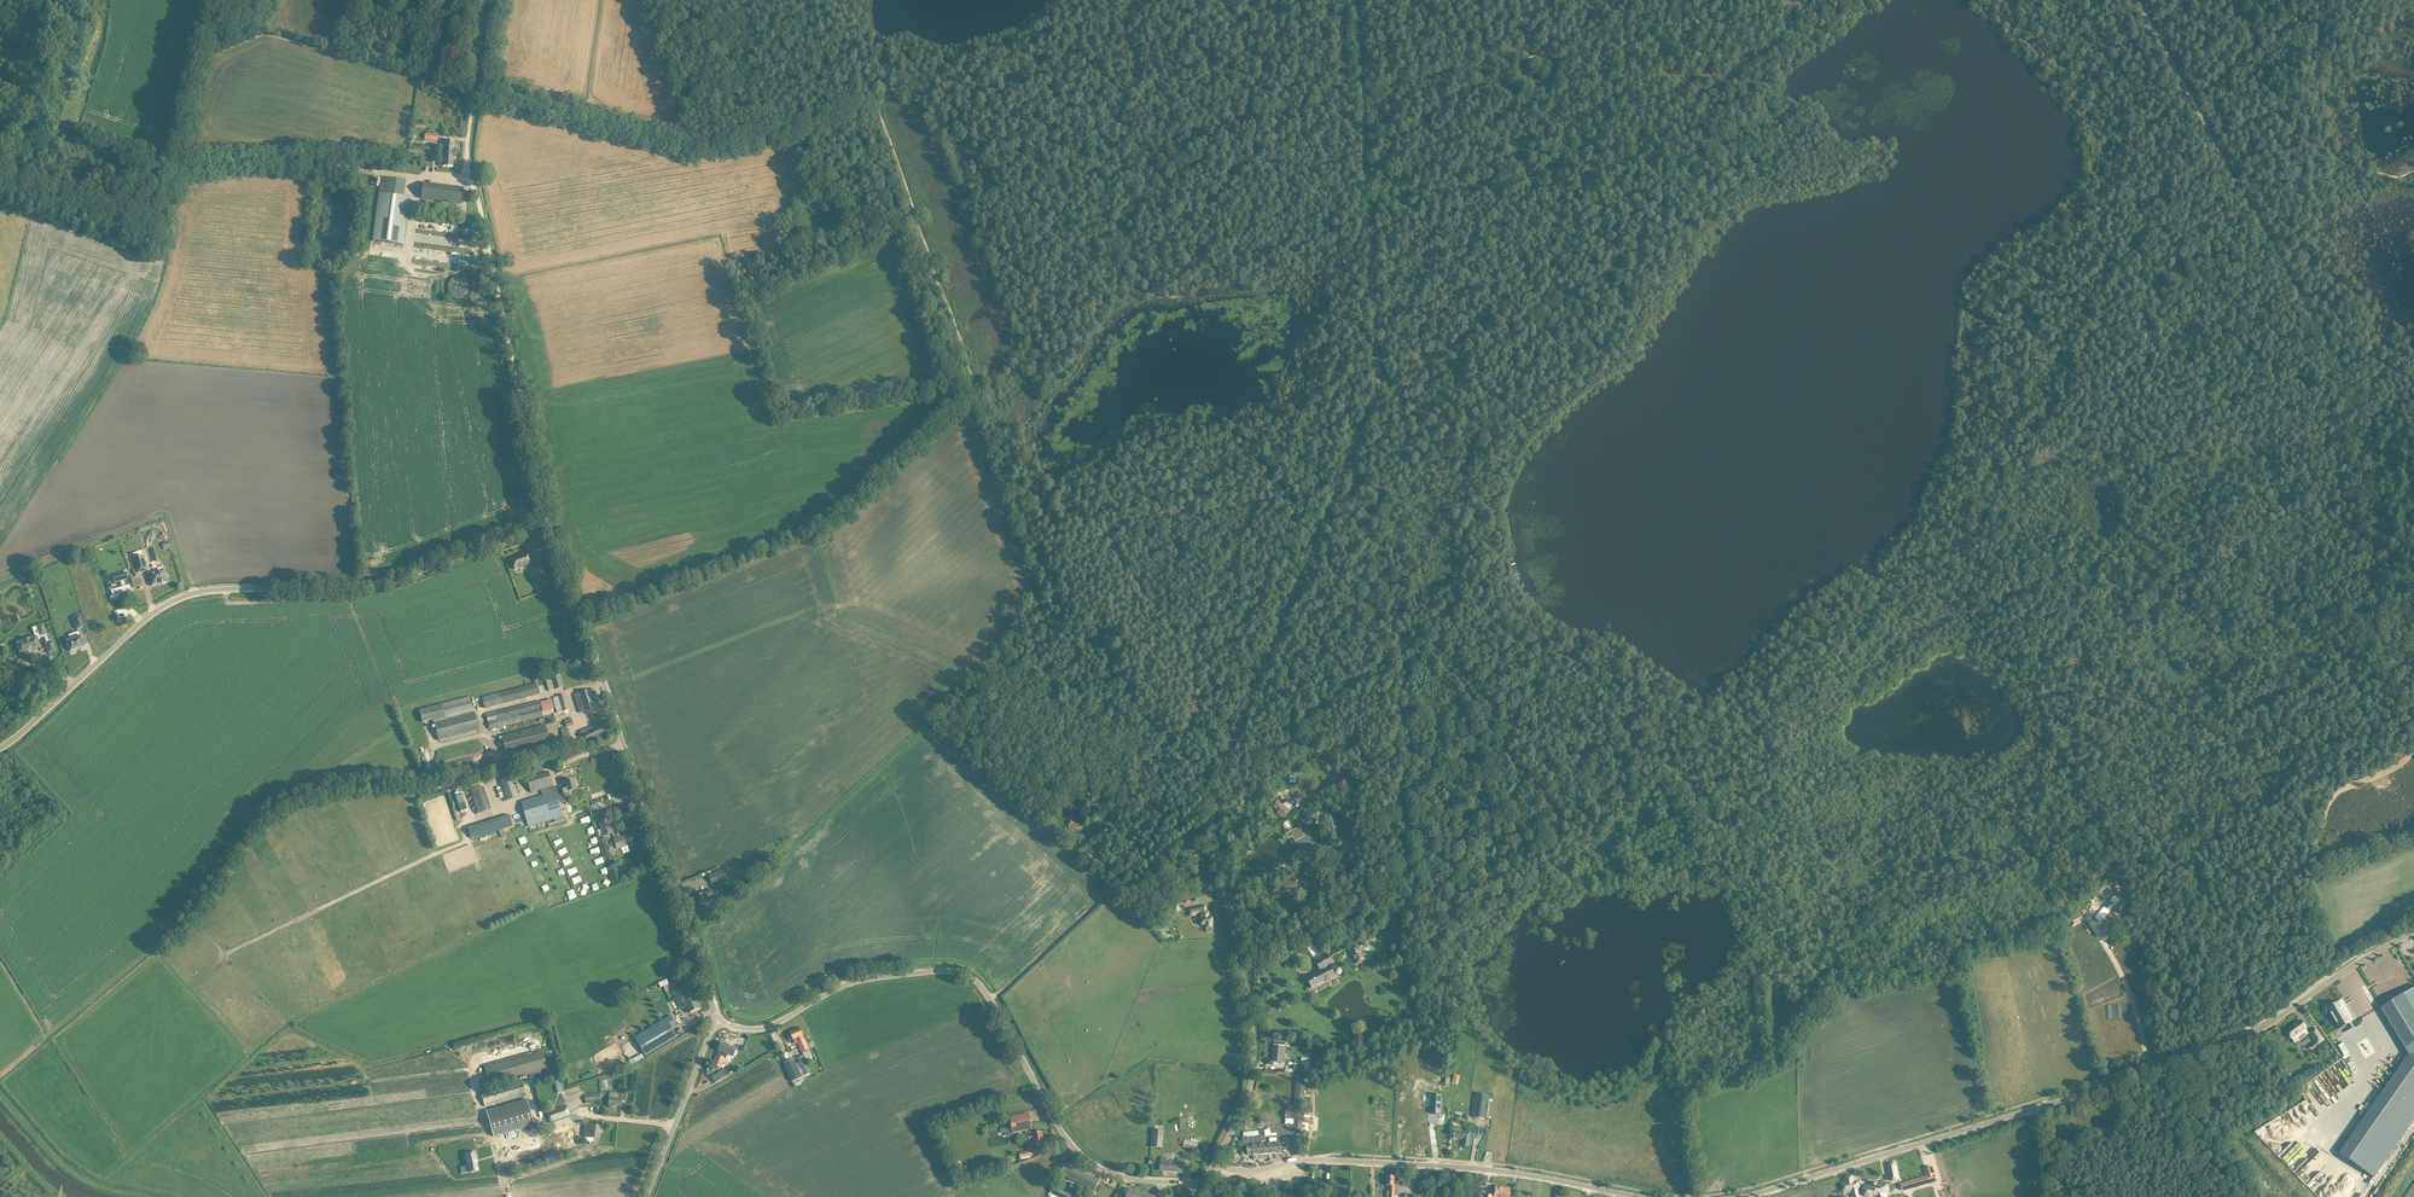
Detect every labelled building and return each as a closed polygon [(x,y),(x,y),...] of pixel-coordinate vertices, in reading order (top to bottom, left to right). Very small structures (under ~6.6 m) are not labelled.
[(425,133),(424,139),(438,140),(439,133),(436,133),(436,132),(430,131),(430,133),(425,133)] [(441,140),(441,148),(444,148),(444,153),(456,153),(456,149),(454,149),(454,141),(445,140),(445,141),(441,140)] [(456,153),(444,153),(443,166),(453,167),(453,158),(456,158),(456,153)] [(373,240),(404,244),(410,197),(403,196),(405,180),(381,177),(373,240)] [(424,183),(422,198),(461,204),(463,188),(424,183)] [(420,210),(453,215),(459,216),(460,209),(421,204),(420,210)] [(469,295),(468,277),(457,278),(457,295),(469,295)] [(169,541),(162,543),(164,549),(171,547),(169,541)] [(532,563),(528,552),(519,555),(519,556),(511,559),(515,569),(515,568),(524,565),(524,566),(532,563)] [(143,555),(134,557),(138,573),(147,570),(143,555)] [(536,588),(548,584),(541,565),(531,568),(532,572),(530,572),(536,588)] [(166,572),(165,572),(164,569),(148,574),(151,586),(167,581),(167,579),(167,578),(168,577),(168,576),(168,575),(168,574),(167,574),(167,573),(166,572)] [(111,589),(113,595),(124,592),(125,593),(131,592),(130,590),(133,589),(131,583),(125,585),(123,578),(128,577),(126,571),(112,574),(114,581),(121,579),(122,585),(111,589)] [(1040,600),(1033,607),(1037,611),(1045,605),(1040,600)] [(77,629),(84,627),(82,620),(75,622),(77,629)] [(43,624),(37,626),(41,635),(30,639),(30,638),(24,640),(24,641),(18,644),(21,653),(28,650),(32,648),(33,648),(40,646),(37,639),(45,636),(47,643),(45,643),(49,653),(56,650),(53,641),(49,642),(46,634),(47,634),(43,624)] [(71,651),(84,646),(80,636),(78,631),(69,635),(70,640),(67,641),(67,642),(66,643),(67,647),(69,646),(71,651)] [(560,675),(554,676),(551,677),(546,679),(549,691),(554,690),(563,688),(560,675)] [(535,683),(482,697),(485,708),(538,694),(535,683)] [(574,695),(576,700),(580,713),(600,707),(594,688),(574,695)] [(565,694),(553,698),(557,713),(569,710),(565,694)] [(470,696),(441,703),(419,709),(422,722),(433,720),(434,722),(438,740),(479,730),(475,712),(474,711),(470,696)] [(552,700),(541,702),(542,708),(543,711),(554,708),(553,708),(552,700)] [(495,712),(486,714),(490,729),(499,726),(522,721),(543,716),(541,711),(539,701),(495,712)] [(573,725),(571,718),(568,719),(564,720),(566,727),(568,726),(569,726),(573,725)] [(580,732),(583,738),(585,744),(599,738),(599,737),(607,734),(603,723),(580,732)] [(545,724),(501,735),(506,755),(550,743),(545,724)] [(548,772),(526,778),(530,793),(541,790),(542,795),(521,802),(526,820),(528,826),(562,816),(553,786),(548,772)] [(499,780),(501,786),(506,801),(519,796),(512,776),(499,780)] [(566,788),(562,789),(563,795),(569,793),(569,791),(576,789),(573,780),(565,782),(566,788)] [(477,814),(490,810),(483,787),(470,791),(477,814)] [(456,791),(460,813),(466,812),(462,790),(456,791)] [(1299,793),(1293,798),(1297,803),(1303,798),(1299,793)] [(1278,800),(1277,801),(1273,806),(1279,811),(1277,813),(1284,818),(1291,810),(1289,809),(1288,810),(1278,800)] [(1063,803),(1055,809),(1057,812),(1065,807),(1063,803)] [(1314,811),(1311,812),(1313,819),(1318,817),(1319,817),(1316,810),(1314,811)] [(509,814),(467,826),(470,837),(512,826),(509,814)] [(1326,817),(1330,834),(1337,832),(1333,815),(1326,817)] [(1078,824),(1076,824),(1075,820),(1073,820),(1073,816),(1067,817),(1069,831),(1080,829),(1079,822),(1077,822),(1078,824)] [(607,819),(599,822),(604,835),(612,832),(607,819)] [(1292,837),(1298,849),(1311,843),(1307,835),(1305,837),(1304,835),(1300,826),(1285,833),(1285,834),(1288,839),(1292,837)] [(631,834),(625,836),(614,840),(617,848),(629,844),(630,847),(635,845),(634,842),(631,834)] [(553,841),(556,846),(563,843),(560,838),(553,841)] [(601,839),(607,858),(610,857),(604,838),(601,839)] [(560,856),(566,853),(563,848),(558,850),(560,856)] [(573,867),(567,870),(570,876),(576,873),(573,867)] [(709,875),(712,885),(731,879),(728,868),(709,875)] [(1282,891),(1288,889),(1298,886),(1297,881),(1302,880),(1302,882),(1306,881),(1306,876),(1309,875),(1308,869),(1300,871),(1301,877),(1292,879),(1293,881),(1284,883),(1283,882),(1277,883),(1278,887),(1281,886),(1282,891)] [(574,884),(582,880),(580,875),(572,878),(574,884)] [(712,890),(708,891),(707,890),(702,892),(703,894),(697,896),(700,905),(706,903),(711,901),(711,900),(715,899),(712,890)] [(2104,906),(2094,917),(2100,922),(2109,911),(2115,904),(2115,905),(2119,900),(2114,895),(2110,900),(2112,902),(2106,908),(2104,906)] [(1171,902),(1173,913),(1180,912),(1178,900),(1171,902)] [(1205,905),(1187,909),(1189,916),(1189,917),(1195,916),(1195,915),(1200,914),(1201,918),(1200,918),(1202,926),(1205,925),(1206,929),(1206,931),(1209,932),(1210,932),(1211,931),(1212,930),(1213,929),(1212,926),(1212,923),(1213,923),(1211,917),(1209,917),(1208,911),(1207,912),(1205,905)] [(1308,947),(1313,959),(1320,956),(1315,945),(1308,947)] [(1357,963),(1365,959),(1357,945),(1349,949),(1357,963)] [(1321,970),(1306,978),(1311,988),(1325,981),(1326,982),(1335,977),(1330,966),(1329,967),(1328,965),(1332,962),(1328,955),(1315,962),(1320,969),(1321,970)] [(667,980),(659,983),(661,988),(669,984),(667,980)] [(689,983),(684,986),(673,991),(681,1009),(688,1006),(690,1013),(700,1008),(689,983)] [(2339,1153),(2374,1178),(2413,1120),(2413,987),(2380,1008),(2409,1054),(2339,1153)] [(2355,1020),(2345,1003),(2343,1004),(2341,1000),(2334,1004),(2327,1008),(2340,1029),(2355,1020)] [(667,1020),(635,1038),(646,1056),(677,1038),(667,1020)] [(2292,1027),(2286,1031),(2291,1039),(2296,1035),(2298,1038),(2307,1031),(2306,1028),(2301,1020),(2291,1027),(2292,1027)] [(788,1037),(790,1040),(790,1041),(793,1039),(797,1038),(799,1042),(798,1043),(802,1052),(809,1049),(800,1028),(790,1032),(792,1035),(788,1037)] [(2325,1040),(2316,1028),(2308,1033),(2315,1042),(2309,1047),(2311,1050),(2317,1046),(2325,1040)] [(1284,1042),(1274,1042),(1274,1046),(1273,1046),(1272,1054),(1274,1054),(1273,1062),(1285,1063),(1285,1057),(1282,1057),(1282,1054),(1285,1054),(1286,1049),(1286,1047),(1284,1047),(1284,1042)] [(714,1065),(720,1067),(721,1068),(725,1057),(724,1056),(725,1053),(730,1055),(731,1052),(733,1047),(722,1043),(719,1051),(720,1051),(714,1065)] [(511,1083),(480,1091),(485,1107),(527,1095),(522,1080),(520,1080),(519,1078),(548,1070),(542,1049),(483,1065),(489,1087),(511,1081),(511,1083)] [(804,1055),(806,1062),(813,1059),(810,1052),(804,1055)] [(631,1064),(644,1057),(642,1053),(629,1060),(631,1064)] [(802,1056),(795,1059),(803,1077),(810,1074),(802,1056)] [(1301,1064),(1304,1064),(1304,1071),(1310,1071),(1310,1058),(1301,1057),(1301,1064)] [(794,1059),(784,1063),(792,1081),(802,1077),(794,1059)] [(558,1062),(549,1064),(551,1075),(556,1074),(556,1076),(560,1076),(559,1073),(561,1073),(558,1062)] [(2336,1071),(2344,1084),(2350,1080),(2342,1067),(2336,1071)] [(1286,1111),(1285,1124),(1291,1124),(1291,1132),(1295,1132),(1295,1134),(1300,1135),(1300,1132),(1302,1132),(1302,1120),(1303,1120),(1304,1112),(1302,1112),(1304,1088),(1305,1082),(1305,1079),(1297,1078),(1295,1106),(1286,1105),(1286,1111)] [(609,1092),(608,1105),(621,1106),(622,1097),(626,1097),(627,1094),(609,1092)] [(576,1096),(576,1098),(577,1104),(602,1101),(601,1093),(576,1096)] [(1476,1093),(1473,1117),(1484,1119),(1488,1095),(1476,1093)] [(1432,1095),(1432,1108),(1440,1109),(1441,1095),(1432,1095)] [(527,1099),(486,1111),(493,1136),(534,1125),(527,1099)] [(566,1105),(546,1111),(550,1123),(570,1117),(566,1105)] [(1375,1110),(1375,1125),(1383,1125),(1383,1130),(1390,1130),(1390,1122),(1383,1121),(1384,1111),(1375,1110)] [(1029,1113),(1023,1115),(1009,1117),(1012,1133),(1026,1131),(1028,1140),(1034,1139),(1034,1143),(1044,1141),(1042,1131),(1033,1133),(1029,1113)] [(1412,1113),(1411,1123),(1416,1123),(1416,1125),(1423,1126),(1424,1123),(1428,1124),(1429,1114),(1412,1113)] [(583,1136),(583,1137),(600,1139),(601,1126),(584,1124),(583,1132),(583,1136)] [(1242,1142),(1240,1142),(1240,1150),(1241,1150),(1242,1155),(1243,1155),(1247,1155),(1253,1155),(1254,1160),(1267,1159),(1267,1154),(1281,1152),(1281,1146),(1280,1142),(1277,1142),(1277,1136),(1274,1136),(1274,1134),(1291,1132),(1291,1124),(1285,1124),(1269,1126),(1270,1133),(1264,1133),(1264,1130),(1249,1132),(1243,1132),(1243,1136),(1242,1137),(1242,1142)] [(1454,1130),(1454,1132),(1453,1138),(1463,1139),(1462,1145),(1468,1146),(1469,1138),(1474,1139),(1475,1134),(1480,1135),(1481,1127),(1475,1126),(1475,1131),(1473,1131),(1473,1133),(1454,1130)] [(1152,1129),(1151,1147),(1162,1148),(1164,1130),(1152,1129)] [(1184,1139),(1183,1146),(1197,1149),(1199,1142),(1184,1139)] [(557,1148),(548,1149),(549,1158),(558,1157),(557,1148)] [(477,1159),(475,1152),(466,1154),(469,1166),(469,1165),(471,1172),(480,1170),(477,1159)] [(1161,1157),(1161,1164),(1160,1170),(1183,1173),(1184,1159),(1178,1158),(1178,1160),(1166,1159),(1167,1157),(1161,1157)] [(539,1158),(530,1159),(531,1168),(540,1167),(539,1158)] [(1871,1172),(1889,1168),(1888,1162),(1870,1167),(1871,1172)] [(1931,1166),(1925,1168),(1927,1176),(1934,1175),(1931,1166)] [(1899,1179),(1897,1171),(1889,1173),(1891,1181),(1899,1179)] [(1394,1191),(1395,1185),(1393,1185),(1394,1176),(1387,1176),(1386,1185),(1390,1185),(1389,1196),(1394,1196),(1394,1191)] [(1842,1184),(1844,1191),(1851,1190),(1852,1196),(1859,1196),(1857,1188),(1859,1188),(1857,1180),(1853,1181),(1852,1176),(1844,1178),(1845,1183),(1842,1184)] [(1900,1184),(1902,1190),(1929,1182),(1927,1176),(1900,1184)] [(1864,1186),(1865,1192),(1869,1191),(1870,1195),(1876,1194),(1877,1196),(1884,1196),(1883,1192),(1887,1192),(1885,1183),(1874,1185),(1874,1184),(1864,1186)] [(1054,1187),(1051,1193),(1049,1196),(1073,1196),(1074,1196),(1054,1187)] [(1495,1193),(1494,1196),(1498,1196),(1509,1196),(1510,1188),(1495,1187),(1495,1193)] [(1127,1194),(1126,1196),(1144,1196),(1145,1193),(1128,1188),(1127,1194)]
